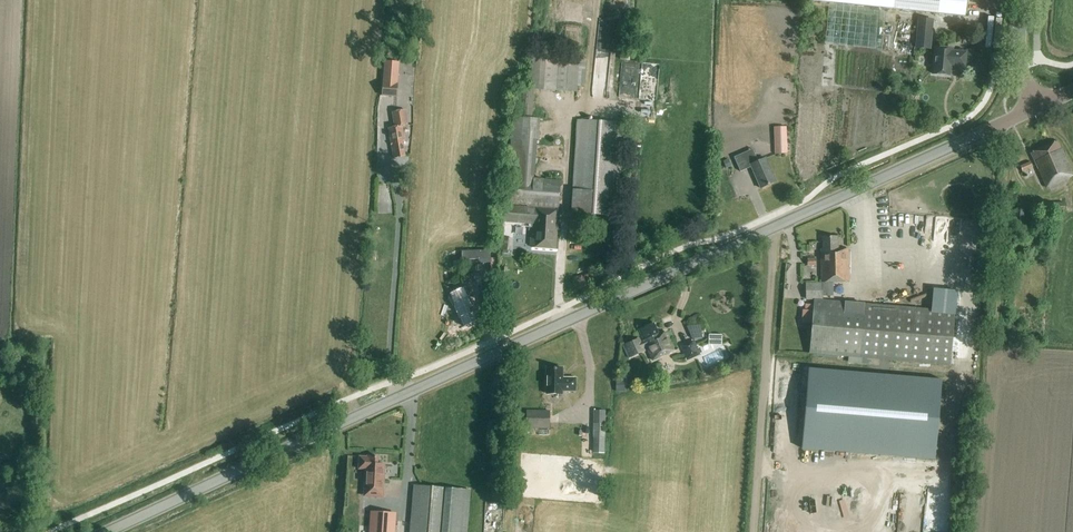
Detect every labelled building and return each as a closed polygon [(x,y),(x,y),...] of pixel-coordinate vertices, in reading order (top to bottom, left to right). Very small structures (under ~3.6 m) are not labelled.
[(808,0),(965,16),(966,0),(808,0)] [(914,49),(930,51),(933,20),(917,19),(914,49)] [(935,47),(932,74),(950,75),(951,66),(964,68),(966,52),(952,51),(952,49),(935,47)] [(586,60),(558,58),(533,56),(530,89),(576,93),(577,87),(584,87),(586,60)] [(381,97),(396,98),(398,84),(382,83),(381,97)] [(555,249),(560,181),(534,179),(536,140),(538,140),(539,119),(532,119),(534,90),(516,88),(507,206),(505,205),(503,222),(514,223),(513,232),(525,233),(526,227),(533,228),(532,234),(530,234),(529,246),(531,246),(531,248),(555,249)] [(405,157),(402,141),(404,140),(402,126),(408,125),(405,110),(391,113),(394,127),(388,128),(391,143),(393,159),(405,157)] [(571,213),(588,214),(616,216),(622,123),(577,120),(571,213)] [(774,154),(787,154),(786,127),(773,127),(774,154)] [(1057,141),(1030,153),(1046,188),(1072,176),(1057,141)] [(753,151),(735,159),(742,176),(753,172),(760,188),(775,182),(765,158),(757,162),(753,151)] [(728,159),(723,162),(726,169),(731,166),(728,159)] [(1030,162),(1019,166),(1022,172),(1032,167),(1030,162)] [(394,202),(385,203),(386,214),(395,213),(394,202)] [(571,222),(582,223),(583,214),(571,213),(571,222)] [(1015,243),(1023,244),(1024,225),(1016,224),(1015,243)] [(502,247),(512,247),(513,236),(502,236),(502,247)] [(848,249),(837,249),(837,237),(820,238),(821,283),(849,281),(848,249)] [(492,253),(483,253),(484,261),(492,261),(492,253)] [(466,284),(467,286),(465,287),(467,292),(469,291),(472,298),(490,290),(483,276),(466,284)] [(805,284),(805,300),(821,300),(821,296),(821,283),(805,284)] [(832,283),(821,283),(821,296),(833,296),(832,283)] [(471,308),(473,307),(470,299),(454,305),(464,327),(477,321),(471,308)] [(950,365),(955,312),(814,301),(810,354),(950,365)] [(639,330),(644,341),(640,343),(638,339),(626,344),(631,357),(644,351),(642,347),(646,346),(652,360),(674,351),(665,332),(659,335),(653,323),(639,330)] [(687,327),(692,339),(702,338),(700,326),(687,327)] [(680,347),(687,361),(700,356),(693,341),(680,347)] [(562,378),(563,368),(546,368),(545,393),(562,394),(562,391),(576,391),(576,378),(562,378)] [(615,392),(624,392),(624,380),(615,380),(615,392)] [(526,411),(526,428),(549,428),(549,411),(526,411)] [(593,438),(605,439),(606,411),(593,411),(593,438)] [(384,466),(377,466),(378,457),(367,456),(367,457),(359,457),(358,469),(365,469),(363,497),(382,499),(384,466)] [(493,475),(503,475),(503,466),(493,466),(493,475)] [(414,485),(410,531),(465,531),(468,489),(414,485)] [(394,515),(370,513),(369,531),(393,531),(394,515)]
